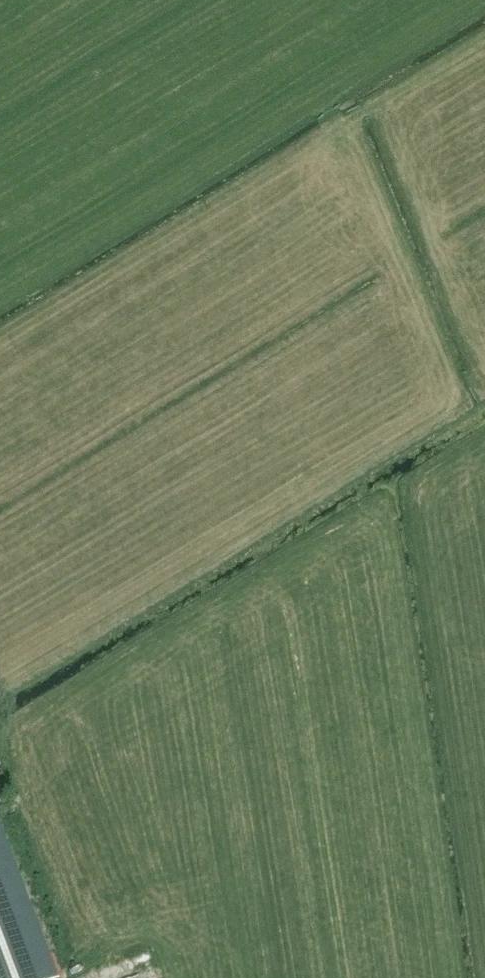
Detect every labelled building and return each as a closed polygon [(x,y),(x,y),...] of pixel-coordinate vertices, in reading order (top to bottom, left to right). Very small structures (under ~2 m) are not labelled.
[(0,827),(0,977),(57,977),(0,827)]
